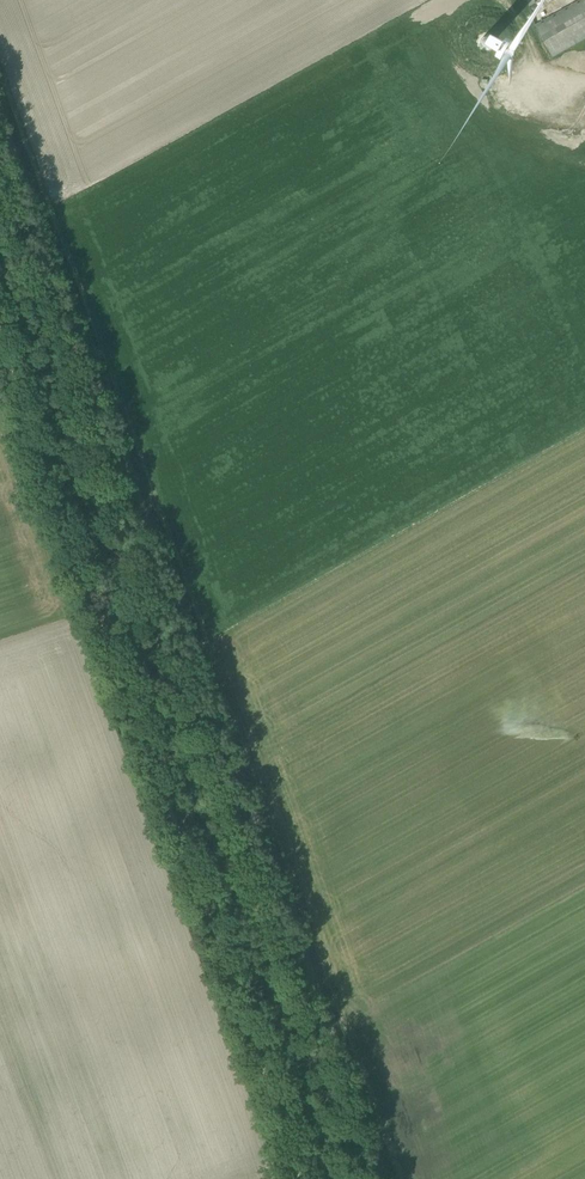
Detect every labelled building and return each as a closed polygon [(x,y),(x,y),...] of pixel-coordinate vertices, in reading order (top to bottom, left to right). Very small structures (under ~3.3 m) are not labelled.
[(584,36),(584,0),(579,0),(534,25),(551,55),(584,36)] [(482,37),(481,39),(480,41),(480,43),(481,45),(482,46),(484,47),(485,47),(487,47),(488,47),(489,46),(490,45),(491,44),(491,42),(491,40),(491,39),(490,38),(488,36),(486,36),(484,36),(482,37)]
